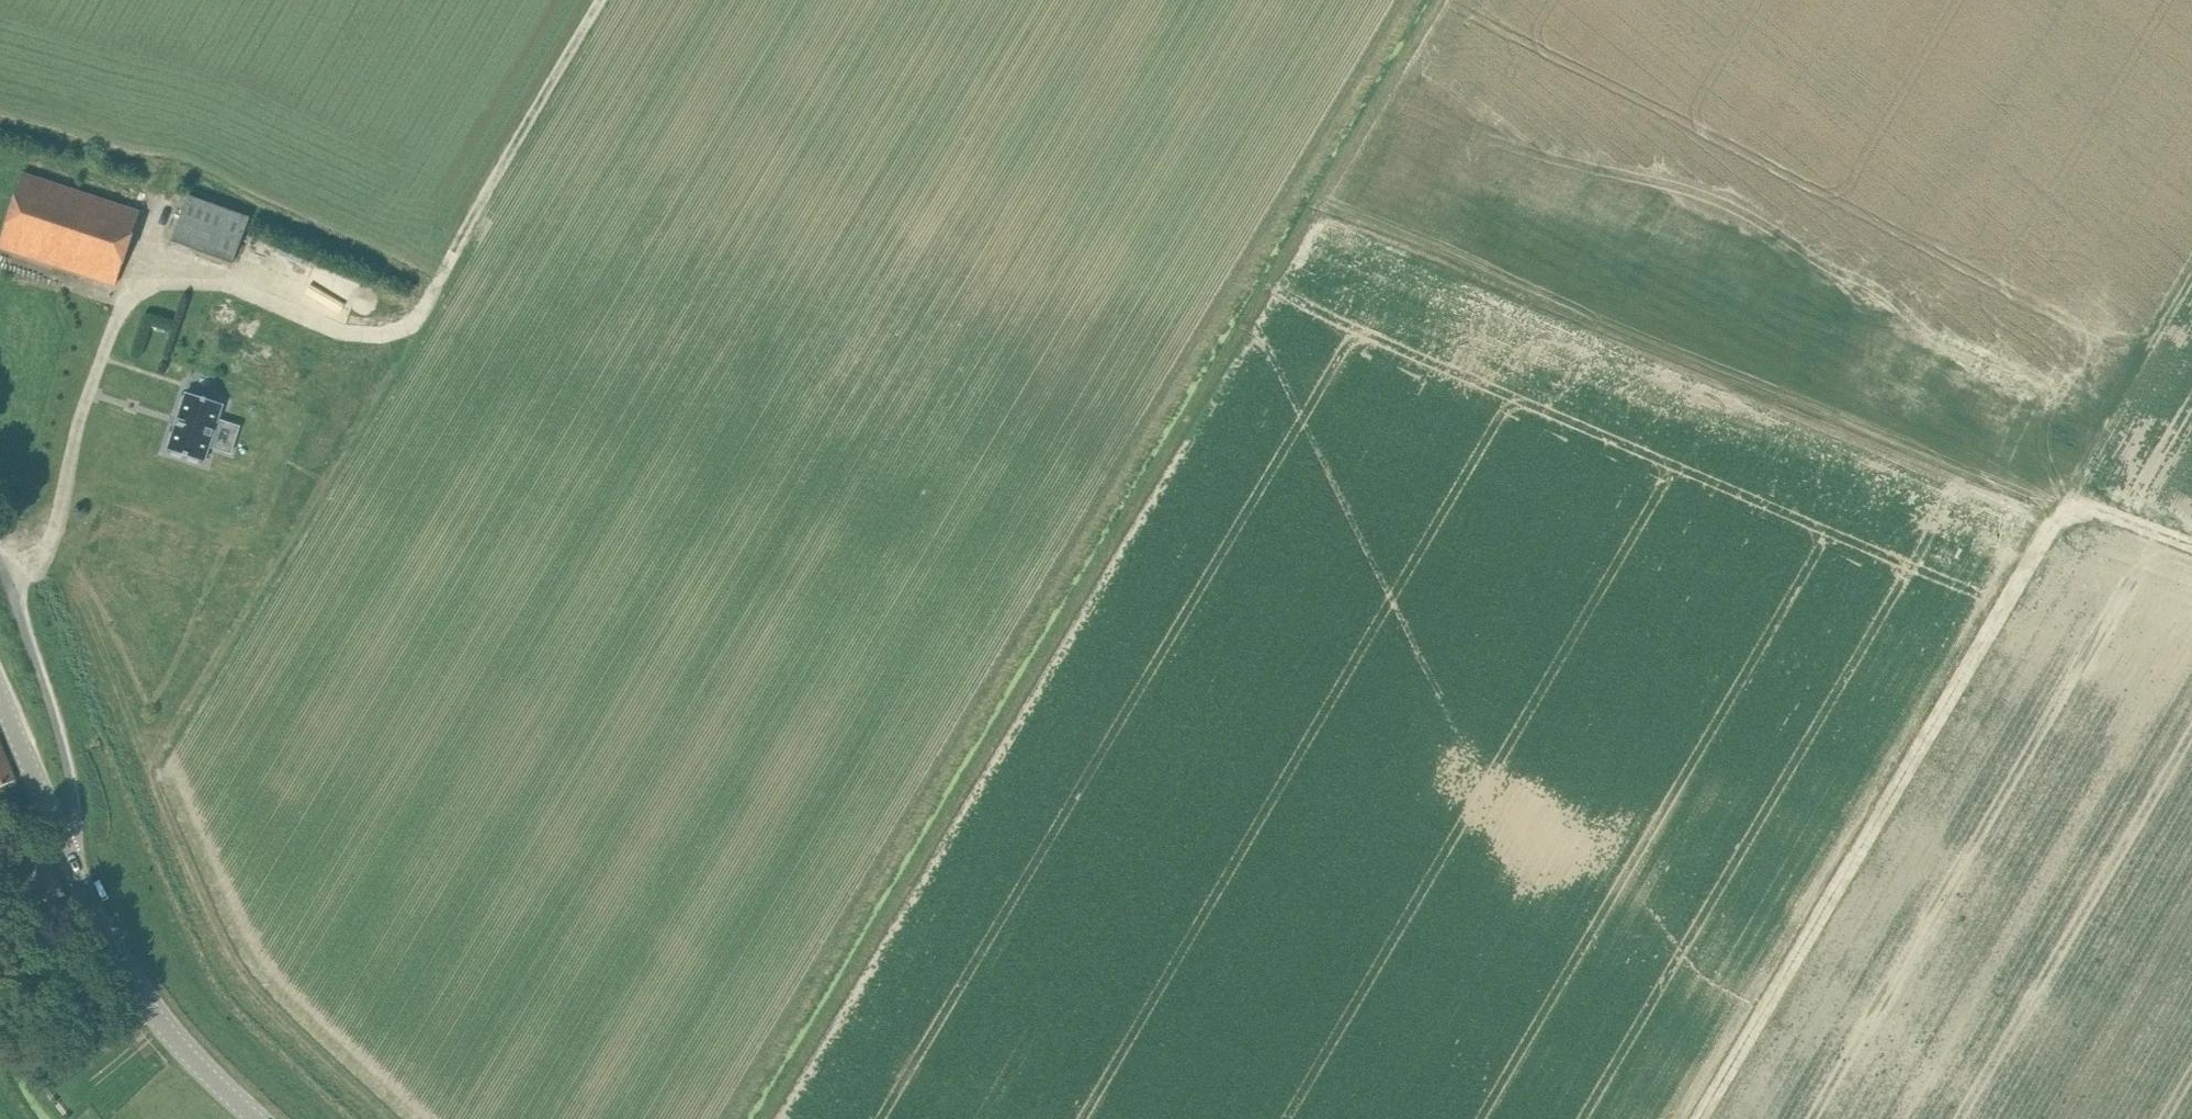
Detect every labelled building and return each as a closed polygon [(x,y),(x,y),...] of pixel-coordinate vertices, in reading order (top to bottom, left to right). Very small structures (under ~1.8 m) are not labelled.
[(140,213),(23,174),(0,244),(0,248),(116,286),(140,213)] [(233,264),(244,235),(250,218),(188,196),(172,241),(233,264)] [(187,392),(168,450),(204,462),(223,404),(187,392)] [(16,781),(0,744),(0,788),(16,781)]
